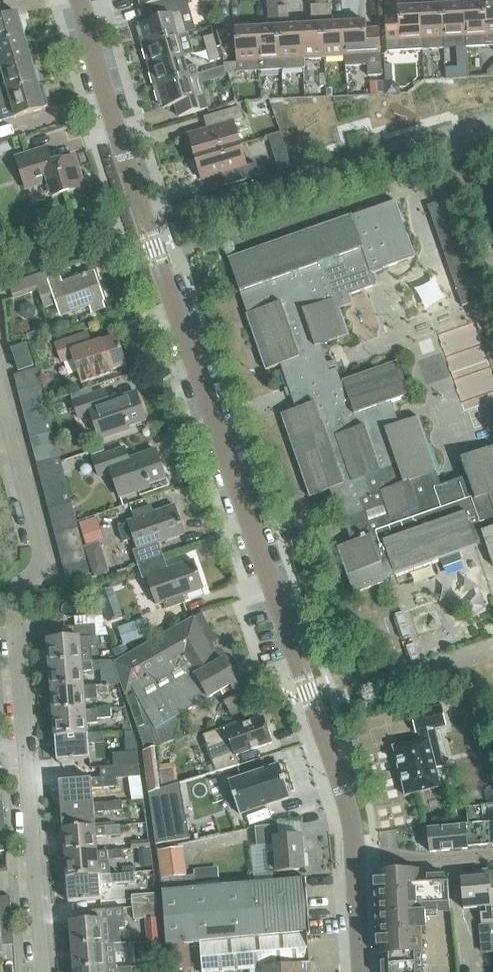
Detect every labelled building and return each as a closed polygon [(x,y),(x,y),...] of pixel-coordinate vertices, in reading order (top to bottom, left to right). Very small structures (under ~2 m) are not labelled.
[(142,47),(187,34),(177,0),(165,0),(146,6),(151,21),(139,24),(141,31),(138,32),(142,47)] [(463,1),(466,47),(488,46),(488,47),(492,47),(492,11),(486,12),(486,4),(476,4),(476,0),(463,1)] [(462,5),(442,6),(444,39),(444,49),(466,47),(463,1),(462,1),(462,5)] [(423,50),(420,3),(408,4),(408,8),(398,9),(398,14),(385,15),(387,52),(423,50)] [(422,3),(420,3),(423,50),(444,49),(444,39),(442,6),(422,7),(422,3)] [(322,18),(321,5),(311,6),(312,19),(322,18)] [(331,5),(321,5),(322,18),(332,17),(331,5)] [(22,32),(16,13),(3,17),(2,13),(0,7),(0,38),(22,32)] [(282,70),(280,27),(279,20),(278,7),(268,8),(269,28),(259,28),(259,25),(258,25),(260,62),(259,62),(260,71),(282,70)] [(279,20),(289,20),(288,7),(278,7),(279,20)] [(344,20),(346,57),(347,67),(367,66),(368,75),(382,74),(379,30),(366,31),(366,22),(356,23),(356,19),(344,20)] [(324,58),(346,57),(344,20),(342,20),(342,24),(323,25),(324,58)] [(238,73),(260,71),(259,62),(260,62),(258,25),(245,25),(245,29),(235,30),(237,63),(238,63),(238,73)] [(304,59),(324,58),(323,25),(301,26),(303,69),(304,69),(304,59)] [(282,70),(303,69),(301,26),(280,27),(282,70)] [(0,64),(28,55),(22,32),(0,38),(0,63),(0,64)] [(142,47),(148,67),(183,57),(178,38),(187,35),(187,34),(142,47)] [(204,38),(207,50),(217,48),(214,35),(204,38)] [(217,48),(207,50),(211,62),(221,60),(217,48)] [(7,87),(35,79),(28,55),(0,64),(0,74),(3,73),(7,87)] [(148,67),(154,88),(199,75),(196,65),(186,68),(183,57),(148,67)] [(237,73),(237,63),(224,64),(225,74),(237,73)] [(446,68),(446,79),(454,79),(458,79),(458,67),(446,68)] [(199,75),(154,88),(158,102),(162,101),(164,109),(175,105),(178,118),(208,109),(199,75)] [(7,87),(0,89),(0,107),(12,104),(16,119),(45,110),(35,79),(7,87)] [(386,82),(371,83),(371,95),(387,95),(386,82)] [(394,82),(386,82),(387,95),(399,94),(398,86),(394,82)] [(188,135),(195,158),(241,144),(234,122),(244,119),(240,107),(210,116),(214,128),(188,135)] [(241,144),(195,158),(201,180),(227,173),(230,185),(260,176),(256,164),(247,166),(241,144)] [(17,157),(27,187),(48,180),(54,197),(84,187),(75,157),(52,163),(47,148),(17,157)] [(288,156),(275,160),(279,171),(291,167),(288,156)] [(429,206),(458,292),(476,285),(447,200),(429,206)] [(396,201),(352,216),(352,215),(255,249),(228,258),(248,314),(246,315),(266,370),(281,365),(296,409),(281,415),(310,497),(329,491),(335,509),(339,507),(352,542),(337,547),(354,594),(392,580),(391,576),(395,574),(395,576),(441,560),(444,568),(463,561),(460,553),(486,544),(492,563),(492,447),(460,459),(466,476),(440,486),(435,473),(438,473),(419,417),(399,424),(392,403),(410,397),(398,362),(341,382),(337,370),(330,372),(321,346),(349,336),(340,309),(352,304),(349,295),(377,286),(372,271),(415,256),(396,201)] [(61,284),(58,277),(56,269),(34,277),(45,309),(57,305),(61,316),(104,301),(94,272),(61,284)] [(9,285),(14,299),(39,290),(34,276),(9,285)] [(476,285),(458,292),(463,307),(482,300),(476,285)] [(49,327),(26,335),(29,343),(52,335),(49,327)] [(102,374),(125,366),(116,338),(92,346),(88,334),(56,344),(63,363),(76,359),(84,384),(103,377),(102,374)] [(26,346),(11,351),(18,373),(33,368),(26,346)] [(14,376),(18,392),(42,386),(37,369),(14,376)] [(18,392),(21,404),(45,398),(42,386),(18,392)] [(119,430),(146,421),(136,392),(109,401),(105,390),(73,401),(79,419),(92,415),(100,439),(120,433),(119,430)] [(21,404),(24,417),(48,411),(45,398),(21,404)] [(24,417),(27,428),(51,422),(48,411),(24,417)] [(27,428),(30,439),(54,433),(51,422),(27,428)] [(30,439),(33,452),(57,445),(54,433),(30,439)] [(33,452),(36,463),(60,457),(57,445),(33,452)] [(139,487),(166,478),(156,450),(129,460),(125,448),(93,459),(99,476),(110,472),(119,498),(140,491),(139,487)] [(36,463),(39,475),(63,469),(60,457),(36,463)] [(39,475),(48,511),(72,505),(63,469),(39,475)] [(48,511),(52,524),(76,517),(72,505),(48,511)] [(134,552),(139,566),(163,557),(158,544),(185,535),(175,506),(154,513),(152,507),(133,514),(135,520),(118,526),(123,542),(133,539),(137,551),(134,552)] [(52,524),(54,533),(78,528),(76,517),(52,524)] [(86,544),(86,545),(104,539),(97,518),(79,524),(86,544)] [(54,533),(57,545),(81,539),(78,528),(54,533)] [(57,545),(60,557),(84,551),(81,539),(57,545)] [(60,557),(63,569),(87,563),(84,551),(60,557)] [(163,557),(139,566),(143,580),(147,579),(157,606),(164,603),(166,610),(186,604),(183,597),(204,590),(194,561),(168,570),(163,557)] [(87,563),(63,569),(66,582),(90,576),(87,563)] [(117,611),(105,614),(108,622),(119,618),(117,611)] [(411,633),(403,611),(395,614),(403,636),(411,633)] [(203,615),(144,648),(115,665),(126,696),(139,733),(145,751),(175,741),(183,714),(169,678),(192,667),(209,700),(239,683),(226,660),(228,658),(203,615)] [(152,635),(147,618),(117,629),(123,645),(152,635)] [(47,640),(49,664),(82,662),(80,639),(110,636),(109,624),(62,628),(63,639),(47,640)] [(419,658),(414,643),(406,646),(411,661),(419,658)] [(126,645),(113,649),(117,659),(129,655),(126,645)] [(49,664),(51,689),(84,686),(83,672),(108,670),(107,661),(82,663),(82,662),(49,664)] [(51,689),(53,713),(86,710),(85,701),(97,699),(97,695),(110,695),(109,685),(84,687),(84,686),(51,689)] [(248,703),(242,693),(225,703),(231,713),(248,703)] [(367,707),(365,700),(358,702),(361,709),(367,707)] [(469,701),(454,704),(455,710),(470,706),(469,701)] [(393,747),(405,796),(441,787),(436,769),(444,767),(435,729),(447,726),(442,706),(411,714),(416,733),(419,732),(421,740),(393,747)] [(53,713),(55,737),(88,735),(87,724),(97,723),(97,719),(112,718),(111,709),(86,711),(86,710),(53,713)] [(202,736),(212,764),(216,776),(234,770),(233,766),(239,764),(236,757),(270,745),(269,741),(271,737),(270,733),(266,732),(261,720),(241,727),(240,723),(202,736)] [(88,735),(55,737),(57,762),(90,760),(88,744),(114,742),(113,733),(88,735)] [(144,752),(149,794),(163,789),(157,748),(144,752)] [(114,756),(115,767),(115,768),(139,766),(138,754),(114,756)] [(279,765),(228,782),(240,815),(290,798),(279,765)] [(58,783),(60,808),(93,805),(93,804),(91,789),(117,787),(117,780),(140,778),(139,766),(115,768),(115,767),(100,768),(101,778),(90,780),(91,781),(58,783)] [(149,794),(157,845),(189,839),(180,783),(149,794)] [(60,808),(62,832),(95,829),(95,828),(93,813),(123,811),(122,802),(93,804),(93,805),(60,808)] [(468,808),(469,824),(484,822),(483,807),(468,808)] [(492,846),(492,824),(480,825),(480,826),(429,830),(430,851),(468,849),(467,846),(492,844),(492,846)] [(62,832),(64,855),(97,853),(97,852),(95,838),(121,835),(121,826),(115,826),(101,828),(95,828),(95,829),(62,832)] [(269,874),(304,871),(302,837),(277,839),(276,828),(256,829),(257,847),(273,846),(274,855),(268,855),(269,874)] [(130,842),(131,850),(151,847),(150,840),(130,842)] [(183,847),(158,850),(161,878),(187,875),(183,847)] [(64,855),(66,879),(99,876),(97,862),(123,859),(122,850),(97,852),(97,853),(64,855)] [(187,875),(161,878),(163,889),(196,887),(208,886),(206,869),(194,870),(195,874),(187,875)] [(490,874),(489,869),(479,870),(479,875),(460,877),(463,911),(479,910),(480,926),(492,925),(492,918),(492,909),(490,874)] [(374,876),(378,971),(428,971),(433,871),(374,876)] [(99,876),(66,879),(69,904),(101,901),(99,885),(125,883),(124,874),(99,876)] [(167,946),(200,943),(309,935),(305,880),(163,891),(167,946)] [(132,898),(133,909),(156,907),(156,896),(132,898)] [(2,956),(2,947),(14,946),(10,897),(0,898),(0,956),(2,956)] [(156,907),(133,909),(134,922),(157,920),(156,907)] [(70,925),(72,946),(104,944),(104,945),(121,944),(120,929),(126,929),(125,908),(92,911),(93,924),(70,925)] [(263,969),(263,971),(310,971),(307,937),(309,937),(309,935),(200,943),(202,971),(227,971),(263,969)] [(72,946),(74,971),(106,969),(105,954),(131,953),(130,943),(121,944),(104,945),(104,944),(72,946)] [(187,945),(168,947),(170,968),(189,967),(187,945)]
